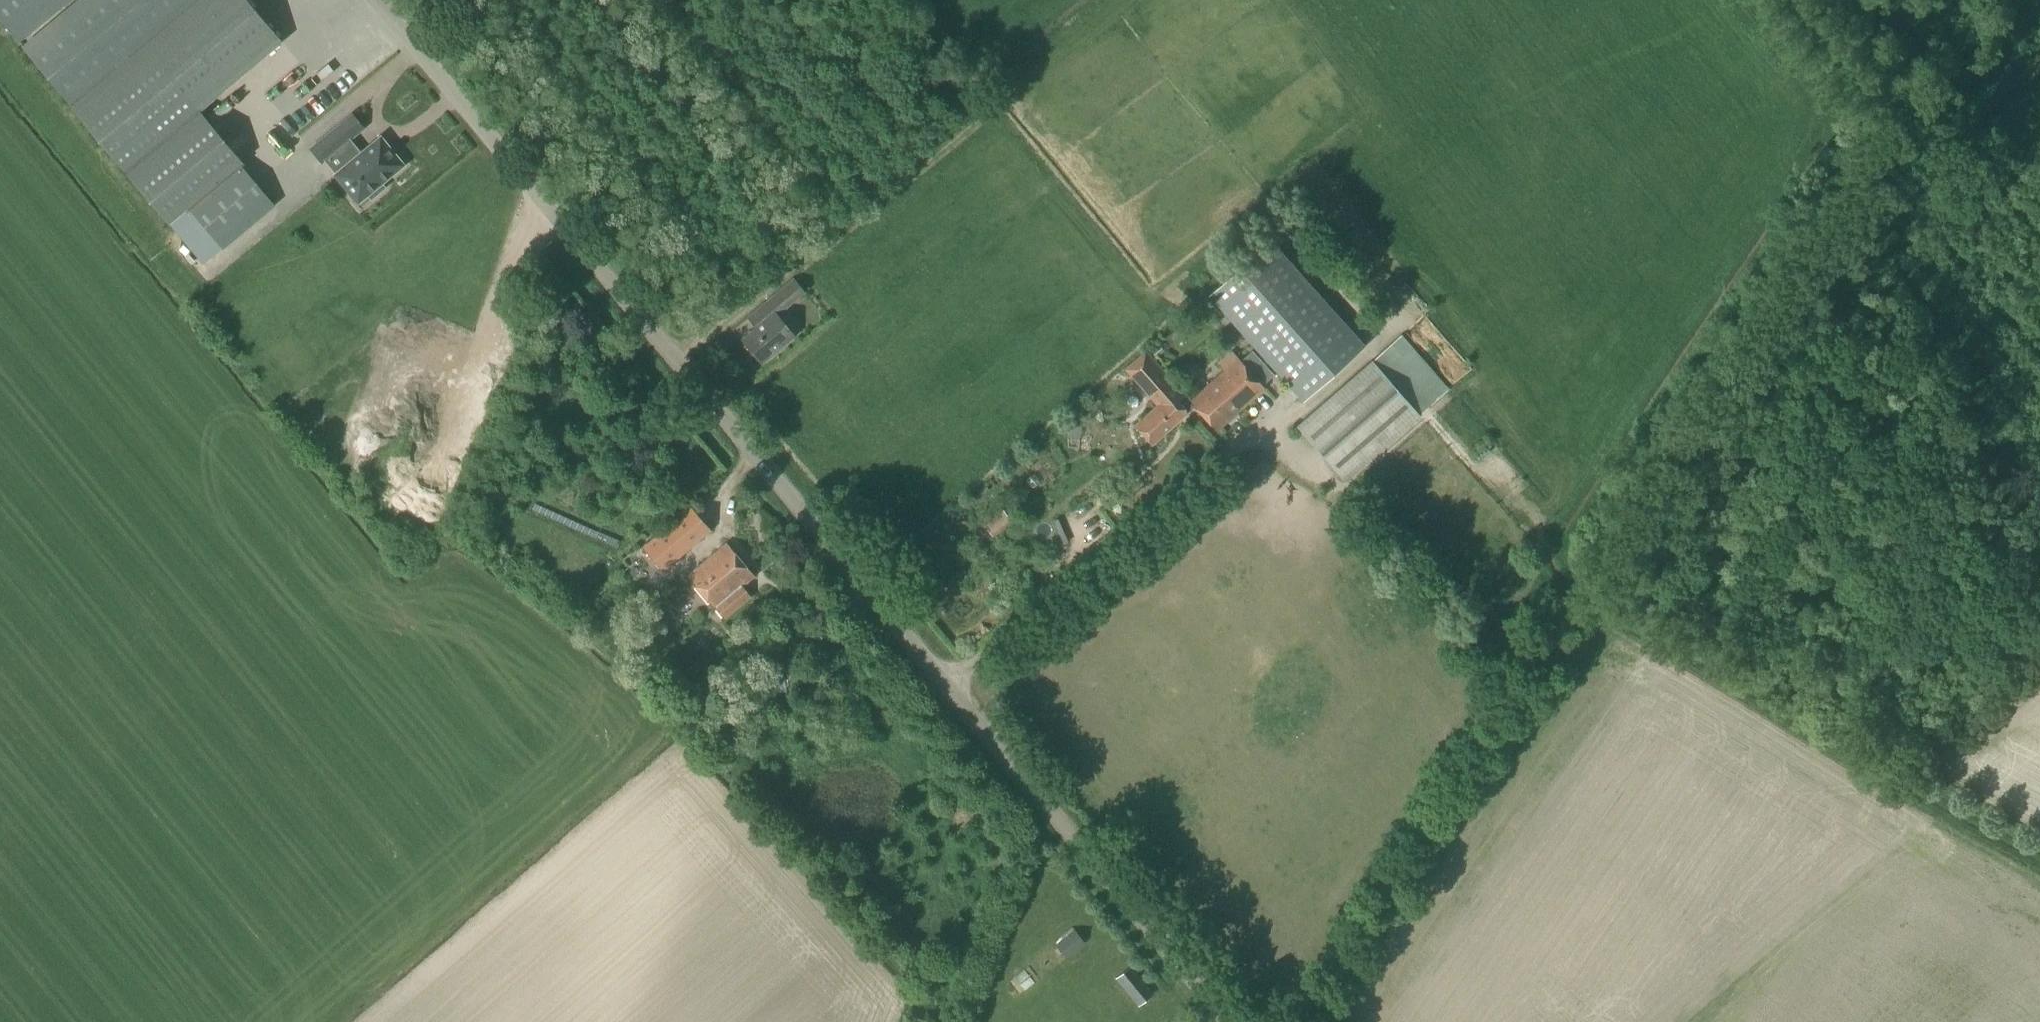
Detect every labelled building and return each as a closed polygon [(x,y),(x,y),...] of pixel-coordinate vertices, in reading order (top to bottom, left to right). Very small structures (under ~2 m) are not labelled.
[(28,8),(22,0),(9,0),(0,7),(0,8),(11,22),(28,8)] [(23,47),(157,208),(169,223),(188,207),(222,247),(273,205),(240,166),(243,163),(199,110),(280,43),(244,0),(80,0),(23,47)] [(329,85),(322,94),(336,105),(343,97),(329,85)] [(336,173),(334,175),(357,204),(367,195),(371,200),(385,188),(382,184),(404,165),(380,136),(359,153),(349,140),(353,137),(341,123),(310,149),(322,163),(325,160),(336,173)] [(284,188),(287,198),(303,192),(300,183),(284,188)] [(1302,401),(1364,346),(1270,241),(1209,296),(1302,401)] [(783,311),(806,293),(795,277),(772,294),(783,311)] [(761,362),(793,336),(774,313),(743,340),(761,362)] [(1401,335),(1374,358),(1296,426),(1344,481),(1448,390),(1401,335)] [(1190,401),(1146,352),(1126,369),(1158,405),(1135,426),(1151,444),(1194,406),(1190,401)] [(1194,406),(1216,431),(1264,389),(1238,359),(1190,401),(1194,406)] [(1063,442),(1076,430),(1068,421),(1054,433),(1063,442)] [(642,547),(662,571),(711,530),(689,503),(652,534),(654,536),(642,547)] [(688,576),(715,608),(724,620),(752,597),(743,585),(754,576),(726,544),(688,576)] [(1066,959),(1085,944),(1075,928),(1055,943),(1066,959)] [(1137,1007),(1153,994),(1130,966),(1114,979),(1137,1007)]
